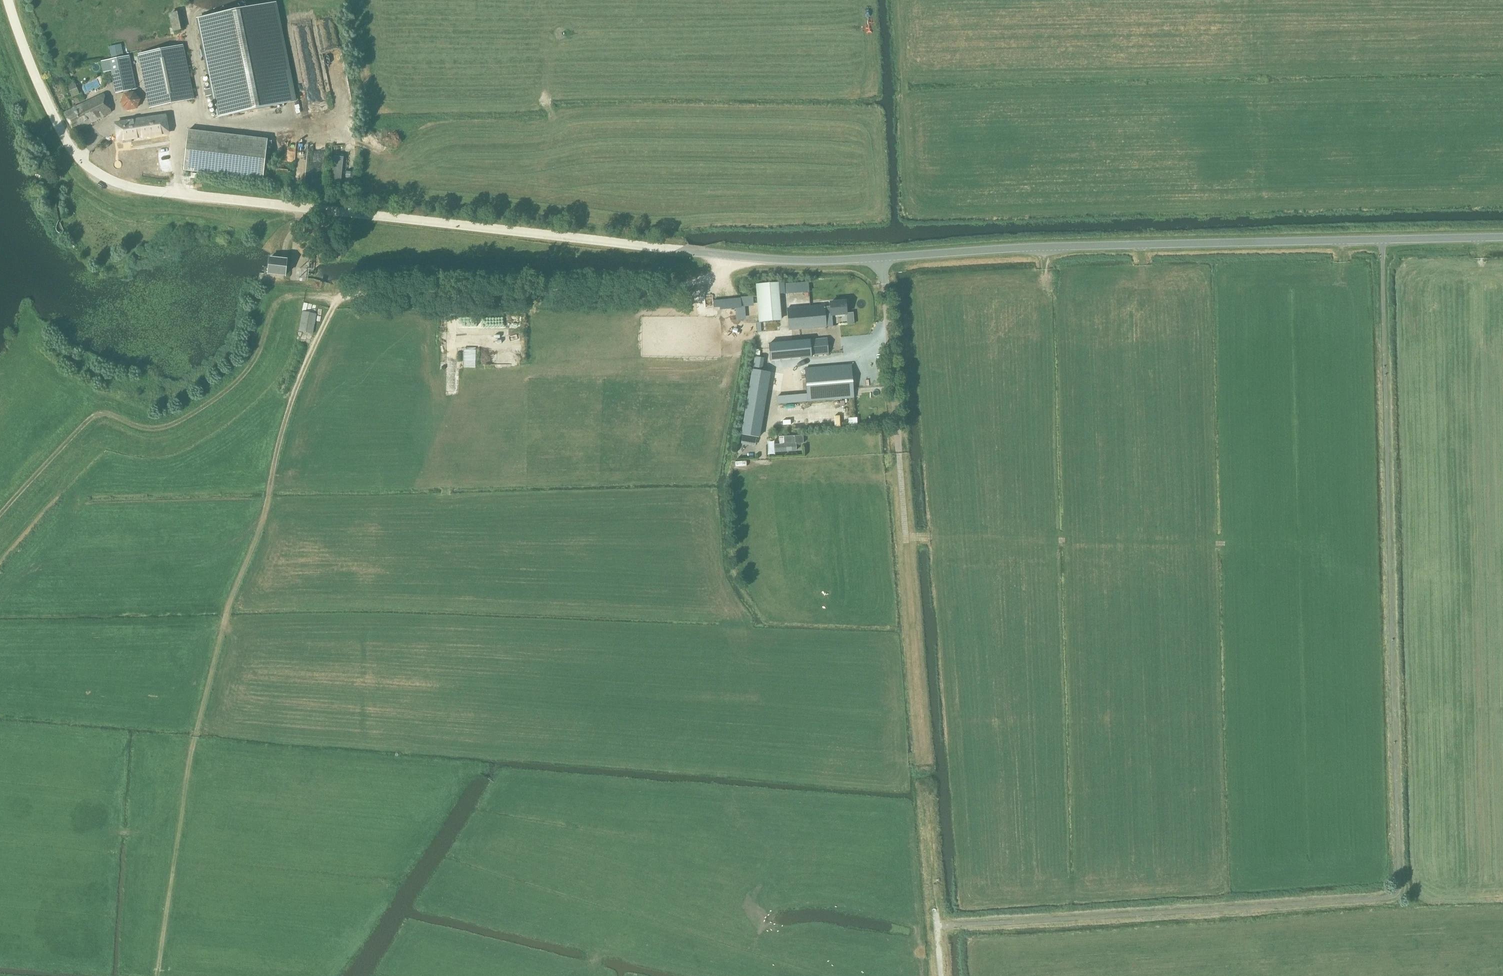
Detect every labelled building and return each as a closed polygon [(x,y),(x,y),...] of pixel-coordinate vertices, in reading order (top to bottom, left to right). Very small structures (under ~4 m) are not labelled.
[(196,19),(211,89),(204,90),(206,97),(212,96),(216,118),(297,102),(277,2),(196,19)] [(123,55),(121,44),(109,47),(112,57),(123,55)] [(183,45),(139,54),(150,107),(194,98),(183,45)] [(136,89),(132,69),(129,56),(109,60),(116,93),(136,89)] [(68,87),(72,96),(77,94),(73,85),(68,87)] [(134,90),(124,93),(121,102),(127,110),(137,108),(141,98),(134,90)] [(75,109),(66,114),(75,130),(113,111),(104,94),(77,108),(77,107),(75,108),(75,109)] [(165,115),(116,122),(118,140),(168,133),(165,115)] [(268,140),(188,130),(183,171),(263,180),(268,140)] [(343,158),(333,157),(330,182),(340,183),(343,158)] [(153,174),(172,176),(173,164),(155,162),(153,174)] [(346,171),(344,190),(354,190),(356,172),(346,171)] [(281,258),(273,257),(273,258),(270,258),(269,274),(285,276),(287,259),(281,259),(281,258)] [(776,283),(756,284),(759,323),(779,321),(776,283)] [(802,283),(783,284),(784,293),(802,292),(802,283)] [(753,296),(741,297),(741,298),(741,299),(741,306),(741,307),(754,306),(753,296)] [(720,307),(720,309),(741,307),(741,298),(713,300),(714,307),(720,307)] [(824,306),(787,309),(789,330),(833,326),(832,315),(847,313),(846,302),(830,303),(831,306),(825,307),(824,306)] [(303,314),(300,334),(314,336),(317,315),(303,314)] [(811,355),(828,353),(827,338),(769,343),(771,360),(811,357),(811,355)] [(749,385),(741,434),(760,437),(768,388),(767,388),(770,372),(762,371),(764,358),(755,357),(750,385),(749,385)] [(805,369),(807,394),(776,397),(777,404),(807,402),(808,401),(855,397),(852,365),(805,369)] [(774,444),(775,452),(796,451),(796,443),(803,443),(803,435),(783,436),(784,444),(774,444)] [(756,438),(743,436),(743,437),(747,438),(746,444),(755,445),(756,438)]
